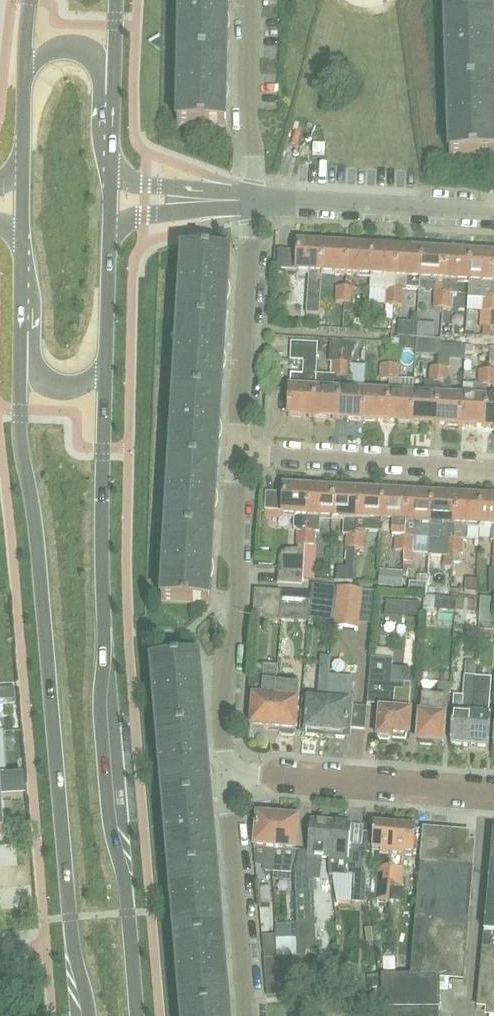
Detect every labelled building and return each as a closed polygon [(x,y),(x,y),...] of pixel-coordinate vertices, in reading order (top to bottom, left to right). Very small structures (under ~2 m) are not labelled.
[(179,57),(226,58),(227,0),(180,0),(179,57)] [(445,18),(492,16),(492,0),(444,0),(445,18)] [(445,18),(447,88),(493,86),(493,71),(492,16),(445,18)] [(177,127),(224,128),(225,128),(226,58),(179,57),(177,127)] [(447,88),(449,158),(493,156),(493,86),(447,88)] [(320,316),(322,274),(323,246),(298,244),(297,272),(309,272),(307,315),(320,316)] [(322,273),(346,275),(348,247),(323,246),(322,274),(322,273)] [(348,247),(346,275),(371,276),(372,249),(348,247)] [(394,306),(395,291),(396,277),(395,277),(397,250),(372,249),(371,276),(370,290),(386,291),(385,306),(394,306)] [(419,290),(419,284),(421,252),(397,250),(395,277),(396,277),(406,278),(405,289),(419,290)] [(443,285),(445,253),(421,252),(419,284),(425,290),(432,290),(436,287),(437,285),(443,285)] [(182,253),(178,323),(225,326),(230,256),(182,253)] [(443,285),(443,294),(443,309),(453,310),(453,295),(457,296),(458,281),(468,282),(470,254),(445,253),(443,285)] [(493,283),(493,268),(493,256),(470,254),(468,282),(468,293),(482,294),(482,282),(493,283)] [(344,303),(345,288),(336,287),(335,303),(344,303)] [(355,289),(345,288),(344,303),(354,304),(355,289)] [(404,291),(395,291),(394,306),(403,307),(404,291)] [(434,293),(433,309),(443,309),(443,294),(434,293)] [(485,311),(482,311),(481,327),(490,328),(491,312),(485,311)] [(397,336),(400,337),(416,338),(417,323),(398,321),(397,336)] [(221,396),(225,326),(178,323),(174,393),(221,396)] [(416,351),(416,338),(400,337),(399,350),(416,351)] [(433,339),(432,354),(440,355),(441,339),(433,339)] [(331,377),(340,378),(341,363),(342,342),(333,342),(332,362),(331,376),(331,377)] [(288,416),(313,417),(315,375),(317,344),(292,343),(291,361),(303,362),(302,375),(291,374),(288,416)] [(460,425),(485,427),(487,400),(486,400),(487,386),(488,371),(489,359),(484,358),(483,370),(478,370),(477,384),(473,384),(472,399),(462,398),(460,425)] [(340,378),(338,419),(362,420),(364,389),(353,389),(353,378),(349,377),(350,363),(341,363),(340,378)] [(390,366),(382,365),(381,380),(389,380),(390,366)] [(388,393),(387,421),(411,423),(413,396),(401,395),(402,380),(398,380),(399,366),(390,366),(389,380),(389,393),(388,393)] [(411,423),(436,424),(439,368),(430,367),(430,382),(425,382),(424,392),(413,391),(413,396),(411,423)] [(462,398),(450,398),(451,382),(448,382),(449,369),(439,368),(436,424),(460,425),(462,398)] [(313,417),(338,419),(340,378),(331,377),(331,376),(315,375),(313,417)] [(362,420),(387,421),(388,393),(376,393),(376,394),(364,393),(364,389),(362,420)] [(174,393),(170,463),(217,466),(221,396),(174,393)] [(493,427),(493,400),(487,400),(485,427),(493,427)] [(170,463),(166,533),(213,536),(217,466),(170,463)] [(303,583),(305,546),(306,546),(307,516),(309,490),(284,488),(283,515),(294,516),(294,528),(298,534),(297,550),(286,550),(284,551),(282,552),(280,554),(279,558),(279,561),(278,581),(303,583)] [(315,547),(316,532),(318,532),(319,517),(332,518),(334,491),(309,490),(307,516),(306,546),(315,547)] [(355,548),(357,519),(358,492),(334,491),(332,518),(344,518),(342,534),(345,534),(345,547),(355,548)] [(381,520),(383,494),(358,492),(357,519),(355,548),(364,549),(365,534),(364,534),(365,530),(380,531),(381,520)] [(404,561),(406,522),(407,495),(383,494),(381,520),(393,521),(391,537),(395,537),(394,550),(404,551),(404,561)] [(414,537),(430,538),(432,496),(407,495),(406,522),(404,561),(412,562),(412,552),(413,552),(414,537)] [(453,563),(453,554),(455,524),(456,498),(432,496),(430,538),(444,539),(443,568),(453,568),(453,563)] [(479,526),(481,499),(456,498),(455,524),(453,554),(453,563),(462,563),(463,554),(463,540),(467,540),(468,525),(479,526)] [(493,556),(493,500),(481,499),(479,526),(491,526),(490,540),(493,541),(493,556)] [(162,603),(199,605),(209,605),(213,536),(166,533),(162,603)] [(354,570),(346,570),(338,569),(337,581),(354,582),(354,570)] [(403,571),(380,569),(378,587),(402,589),(403,571)] [(333,622),(336,588),(336,587),(311,584),(311,586),(309,619),(333,622)] [(369,591),(355,589),(337,587),(333,626),(359,630),(362,603),(375,605),(376,593),(369,592),(369,591)] [(264,591),(254,590),(252,620),(262,620),(278,621),(279,609),(280,592),(280,591),(264,591)] [(279,609),(308,610),(309,594),(280,592),(279,609)] [(436,596),(435,610),(455,611),(456,598),(436,596)] [(464,615),(483,615),(483,601),(464,601),(464,615)] [(326,734),(329,703),(331,677),(329,677),(330,657),(320,657),(316,702),(306,701),(303,732),(306,732),(306,736),(315,736),(315,733),(326,734)] [(372,658),(368,705),(381,706),(381,711),(380,710),(377,738),(379,738),(381,741),(388,742),(390,740),(406,741),(406,736),(409,736),(410,713),(408,713),(410,683),(392,682),(394,660),(372,658)] [(151,665),(157,734),(204,730),(198,661),(151,665)] [(250,728),(272,730),(278,668),(265,666),(264,679),(254,678),(253,697),(250,728)] [(278,668),(272,730),(296,732),(300,682),(277,680),(278,668)] [(472,716),(474,693),(475,677),(464,676),(462,697),(454,696),(453,714),(450,744),(470,746),(472,716)] [(331,677),(329,703),(326,734),(336,735),(336,738),(345,739),(345,736),(347,736),(348,726),(366,728),(368,705),(350,704),(352,679),(331,677)] [(475,677),(474,693),(472,716),(470,746),(488,747),(491,717),(487,717),(490,678),(475,677)] [(450,684),(438,683),(436,700),(421,699),(418,742),(421,742),(421,744),(432,745),(432,743),(442,744),(444,711),(449,711),(450,684)] [(210,800),(204,730),(157,734),(163,804),(210,800)] [(2,831),(0,800),(24,798),(23,779),(6,780),(3,733),(0,733),(0,832),(2,831)] [(163,804),(169,873),(216,869),(210,800),(163,804)] [(256,865),(265,866),(264,871),(273,872),(278,818),(271,818),(272,815),(261,814),(261,817),(257,816),(254,848),(256,865)] [(292,868),(296,852),(299,820),(295,820),(295,817),(285,816),(284,819),(278,818),(273,872),(282,873),(283,867),(292,868)] [(329,876),(332,876),(331,859),(328,858),(332,823),(311,821),(308,857),(307,856),(306,870),(294,871),(295,918),(297,958),(305,957),(316,956),(314,917),(312,880),(319,880),(322,858),(328,858),(329,876)] [(331,859),(332,876),(353,878),(352,903),(365,904),(366,879),(361,862),(362,851),(362,847),(349,846),(351,824),(332,823),(328,858),(331,859)] [(363,834),(362,847),(362,851),(371,852),(370,869),(379,869),(377,899),(388,900),(389,885),(394,828),(388,827),(385,826),(379,825),(377,826),(374,826),(373,835),(363,834)] [(403,828),(394,828),(389,885),(401,886),(404,855),(414,856),(416,830),(414,829),(411,827),(405,827),(403,828)] [(26,828),(16,829),(17,841),(27,840),(26,828)] [(383,1015),(439,1015),(439,1010),(439,978),(464,979),(473,875),(472,875),(475,842),(469,841),(470,834),(424,830),(416,917),(410,977),(397,977),(381,977),(381,1010),(383,1015)] [(493,1010),(493,836),(493,835),(490,870),(483,948),(478,1009),(493,1010)] [(216,869),(169,873),(175,943),(222,939),(216,869)] [(175,943),(181,1012),(228,1008),(222,939),(175,943)] [(278,958),(277,943),(263,944),(264,959),(278,958)] [(286,983),(307,981),(305,957),(297,958),(284,958),(286,983)] [(284,958),(265,960),(268,997),(287,996),(286,983),(284,958)] [(287,996),(308,994),(307,981),(286,983),(287,996)]
